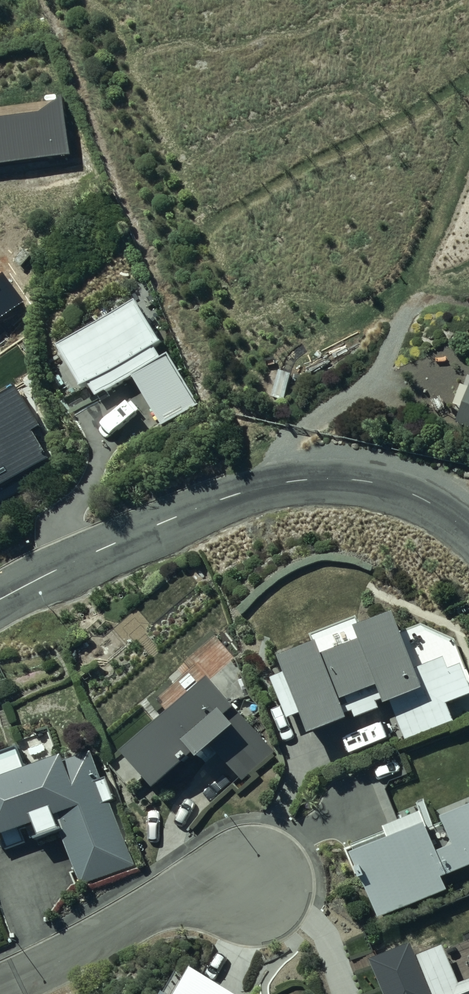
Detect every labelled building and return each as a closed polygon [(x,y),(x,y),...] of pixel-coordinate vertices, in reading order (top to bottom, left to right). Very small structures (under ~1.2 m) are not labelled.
[(0,106),(0,162),(70,154),(63,98),(0,106)] [(164,336),(138,293),(108,312),(106,308),(82,321),(85,326),(62,339),(84,381),(91,377),(98,390),(133,371),(153,408),(144,413),(149,422),(159,417),(161,422),(198,403),(169,348),(162,352),(156,341),(164,336)] [(456,419),(468,424),(468,386),(456,419)] [(282,649),(289,667),(273,673),(289,715),(303,710),(310,728),(355,710),(357,715),(391,701),(406,739),(455,718),(448,700),(468,691),(468,671),(455,638),(422,621),(403,628),(394,605),(360,618),(358,613),(310,631),(313,637),(282,649)] [(213,670),(124,744),(155,781),(198,745),(201,750),(212,741),(242,777),(277,748),(213,670)] [(92,747),(67,756),(64,748),(27,762),(20,742),(0,749),(0,831),(36,817),(42,834),(61,827),(82,883),(134,864),(110,800),(116,798),(108,775),(103,777),(92,747)] [(379,913),(450,886),(445,872),(468,863),(468,800),(445,809),(456,838),(441,844),(426,806),(388,821),(392,831),(353,846),(379,913)] [(373,953),(389,993),(468,993),(468,976),(460,980),(444,941),(418,951),(413,938),(373,953)] [(245,989),(194,961),(188,972),(179,968),(164,993),(242,993),(245,989)]
